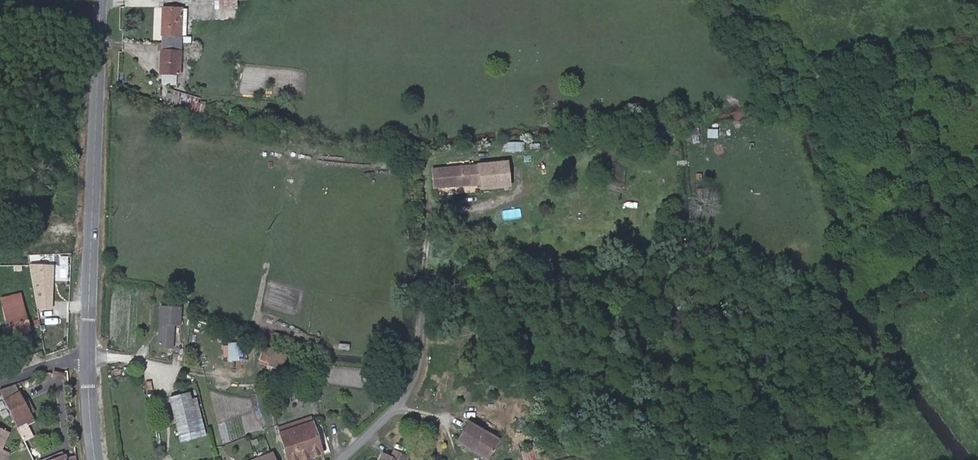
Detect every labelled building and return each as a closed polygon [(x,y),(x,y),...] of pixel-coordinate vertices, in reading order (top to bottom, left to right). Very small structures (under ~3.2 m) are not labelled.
[(172,4),(152,3),(149,75),(170,76),(172,4)] [(166,104),(204,113),(207,100),(169,91),(166,104)] [(503,152),(525,152),(525,142),(503,142),(503,152)] [(480,183),(478,164),(432,169),(434,188),(480,183)] [(30,331),(20,293),(1,298),(7,326),(14,324),(16,334),(30,331)] [(160,306),(157,349),(174,350),(175,336),(181,336),(183,308),(160,306)] [(277,382),(287,355),(267,347),(263,356),(271,359),(264,377),(277,382)] [(326,384),(364,387),(366,369),(327,366),(326,384)] [(16,383),(0,390),(0,393),(4,401),(21,393),(16,383)] [(15,422),(31,413),(26,402),(21,393),(4,401),(15,422)] [(191,399),(189,393),(170,398),(182,442),(206,436),(197,398),(191,399)] [(36,411),(30,400),(26,402),(31,413),(36,411)] [(19,429),(35,420),(31,413),(15,422),(19,429)] [(500,439),(469,421),(457,441),(473,451),(475,448),(478,451),(477,453),(488,459),(500,439)] [(312,422),(280,432),(290,459),(300,459),(323,453),(312,422)] [(7,433),(0,430),(0,459),(6,459),(8,453),(1,450),(7,433)] [(523,459),(527,459),(541,457),(538,448),(521,452),(523,459)] [(395,451),(392,457),(384,453),(380,459),(405,459),(406,457),(395,451)]
